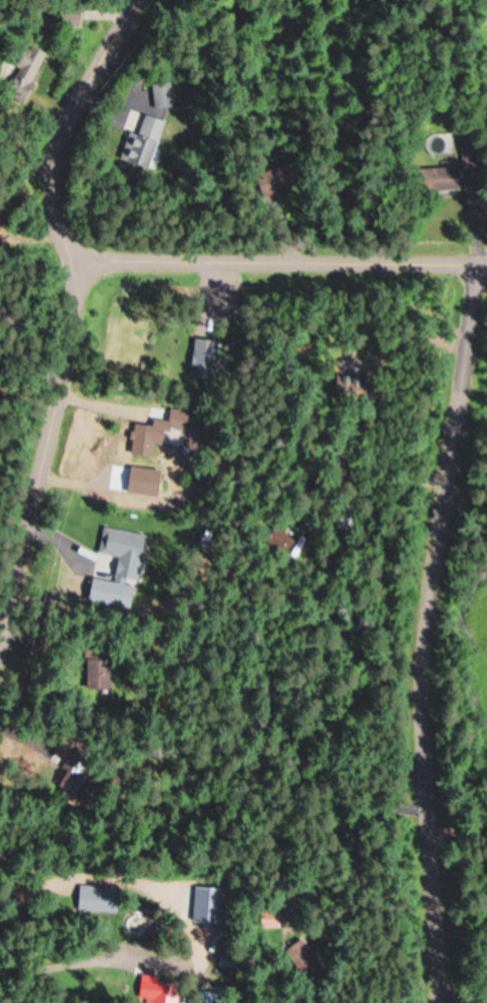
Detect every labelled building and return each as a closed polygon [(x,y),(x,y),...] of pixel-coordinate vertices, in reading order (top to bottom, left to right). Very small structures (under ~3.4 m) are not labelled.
[(18,43),(0,77),(0,84),(18,93),(40,54),(18,43)] [(169,82),(149,82),(149,108),(169,108),(169,82)] [(158,121),(141,114),(132,137),(125,134),(114,160),(139,169),(158,121)] [(414,190),(455,190),(455,166),(414,166),(414,190)] [(188,376),(210,378),(212,339),(190,337),(188,376)] [(160,453),(160,425),(137,424),(137,453),(160,453)] [(282,554),(296,543),(281,525),(268,537),(282,554)] [(265,928),(284,928),(284,907),(265,907),(265,928)]
